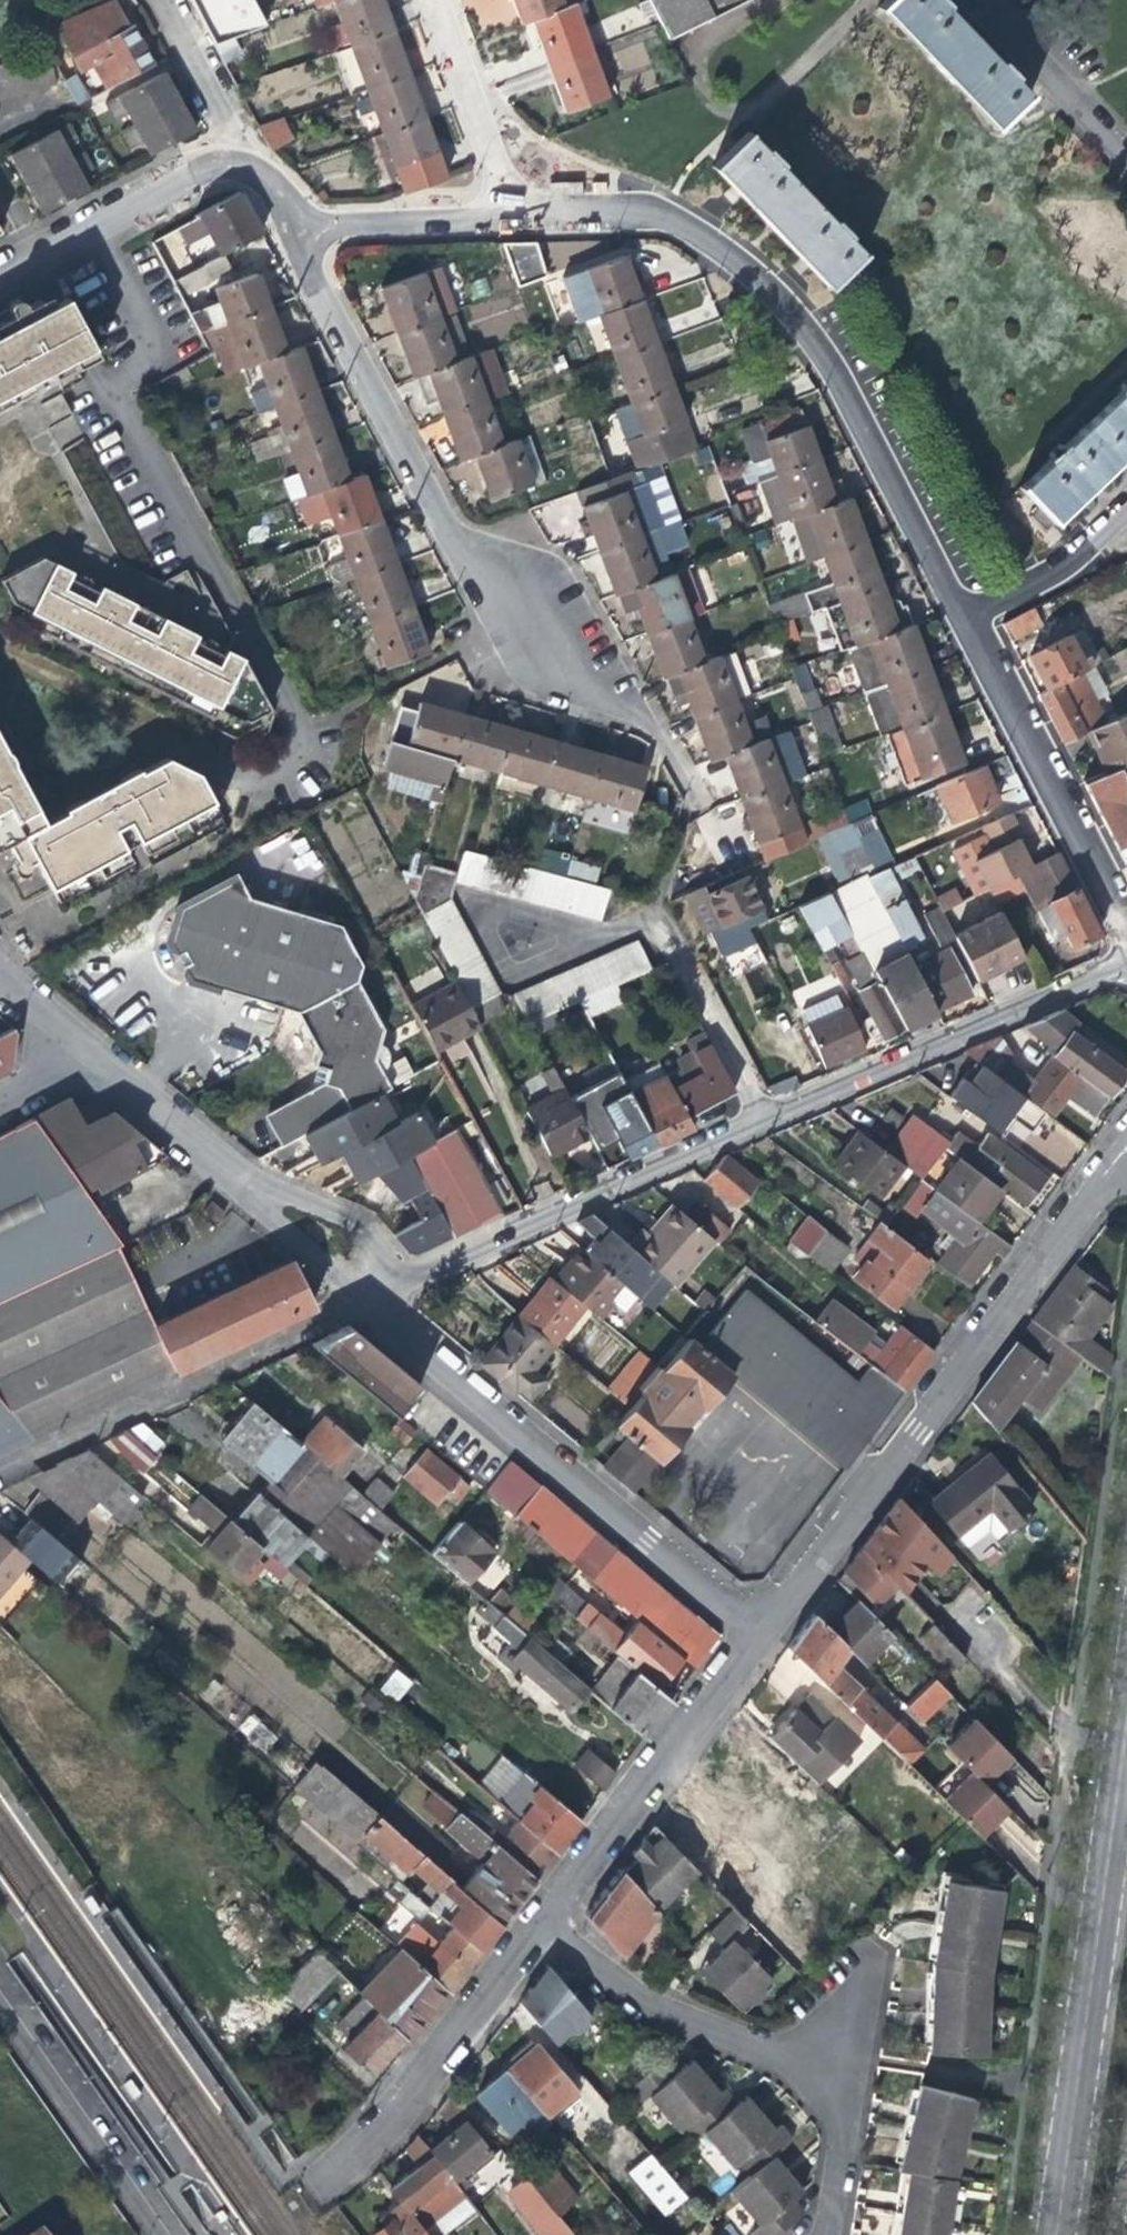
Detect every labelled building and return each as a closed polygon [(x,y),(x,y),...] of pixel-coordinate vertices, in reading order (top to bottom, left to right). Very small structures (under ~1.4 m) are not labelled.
[(217,46),(236,39),(269,27),(254,0),(195,0),(217,46)] [(331,4),(343,0),(314,0),(317,9),(331,4)] [(347,47),(388,33),(392,31),(385,12),(381,14),(379,8),(376,0),(343,0),(331,4),(339,26),(328,30),(327,34),(322,36),(329,53),(347,47)] [(508,1),(517,26),(531,21),(582,3),(581,0),(508,0),(508,1)] [(645,2),(652,17),(658,26),(666,42),(747,0),(644,0),(645,2)] [(876,9),(991,133),(1026,100),(1008,80),(1011,76),(1005,70),(1000,64),(996,67),(941,9),(944,5),(939,0),(886,0),(876,9)] [(111,87),(150,67),(138,45),(113,2),(59,31),(80,71),(98,62),(111,87)] [(639,22),(652,17),(645,2),(633,7),(639,22)] [(541,49),(547,67),(590,51),(578,19),(587,16),(582,3),(531,21),(541,49)] [(347,99),(364,92),(404,79),(409,77),(401,56),(397,58),(394,51),(388,33),(347,47),(349,50),(331,56),(347,99)] [(217,46),(227,66),(244,58),(236,39),(217,46)] [(603,89),(590,51),(547,67),(558,99),(563,113),(615,96),(611,86),(603,89)] [(53,85),(47,56),(0,67),(0,96),(53,85)] [(61,82),(74,107),(86,101),(72,75),(61,82)] [(104,106),(114,124),(124,119),(126,123),(130,129),(119,134),(128,152),(140,146),(147,158),(164,150),(194,134),(162,76),(104,106)] [(409,91),(404,79),(364,92),(381,135),(425,120),(418,100),(413,102),(409,91)] [(433,142),(425,120),(381,135),(400,185),(441,172),(434,155),(438,154),(433,142)] [(291,139),(282,121),(255,130),(268,154),(291,139)] [(9,157),(40,214),(64,202),(87,189),(81,178),(93,171),(83,153),(72,159),(67,149),(78,143),(68,125),(9,157)] [(745,136),(713,166),(710,171),(738,200),(803,267),(826,291),(861,258),(841,237),(845,233),(833,222),(830,225),(774,167),(778,163),(765,150),(761,153),(745,136)] [(215,256),(258,234),(256,230),(258,229),(251,216),(249,217),(246,213),(237,195),(194,218),(209,245),(215,256)] [(200,250),(209,245),(194,218),(186,223),(200,250)] [(171,231),(147,244),(152,252),(175,240),(171,231)] [(518,287),(548,277),(538,243),(505,245),(518,287)] [(575,324),(595,317),(633,303),(637,301),(633,292),(634,292),(630,281),(625,269),(621,271),(616,259),(559,280),(575,324)] [(197,267),(169,284),(177,300),(206,283),(197,267)] [(386,317),(393,336),(434,321),(449,315),(433,270),(379,290),(386,308),(388,315),(386,317)] [(217,303),(186,316),(196,336),(208,332),(225,325),(263,311),(267,309),(259,289),(254,275),(212,291),(217,303)] [(473,281),(478,298),(490,294),(485,278),(473,281)] [(72,298),(59,305),(93,366),(105,359),(72,298)] [(93,366),(59,305),(56,300),(34,311),(28,304),(23,304),(16,306),(14,312),(18,320),(0,330),(0,416),(93,366)] [(595,317),(612,361),(650,347),(654,346),(646,326),(643,328),(639,319),(633,303),(595,317)] [(269,326),(263,311),(225,325),(208,332),(215,352),(224,376),(256,365),(283,354),(276,333),(272,334),(269,326)] [(412,380),(415,379),(423,376),(467,359),(452,318),(436,324),(434,321),(393,336),(400,354),(403,355),(406,363),(412,380)] [(208,332),(196,336),(206,355),(215,352),(208,332)] [(655,361),(650,347),(612,361),(629,406),(671,390),(663,370),(659,371),(655,361)] [(256,365),(266,391),(273,410),(310,395),(315,394),(307,373),(302,375),(300,368),(293,350),(283,354),(256,365)] [(438,402),(443,417),(483,403),(498,397),(481,354),(467,359),(423,376),(415,379),(422,398),(425,407),(438,402)] [(1036,510),(1051,526),(1089,490),(1126,455),(1126,382),(1118,390),(1121,393),(1061,450),(1057,448),(1047,457),(1050,461),(1018,491),(1036,510)] [(679,411),(671,390),(629,406),(641,439),(627,444),(637,472),(694,452),(679,411)] [(253,417),(273,410),(266,391),(247,399),(253,417)] [(272,439),(268,440),(276,459),(289,454),(327,439),(331,437),(323,417),(319,419),(316,410),(310,395),(273,410),(280,428),(273,431),(272,439)] [(500,447),(483,403),(443,417),(439,419),(446,438),(450,437),(453,443),(459,462),(471,457),(500,447)] [(623,445),(627,444),(641,439),(629,406),(612,412),(623,445)] [(797,410),(755,427),(759,436),(746,441),(761,480),(811,461),(815,460),(810,446),(797,410)] [(225,427),(223,420),(211,424),(213,430),(225,427)] [(743,431),(746,441),(759,436),(755,427),(743,431)] [(527,437),(514,442),(531,485),(543,480),(527,437)] [(298,476),(306,499),(321,493),(348,483),(340,461),(336,463),(331,452),(327,439),(289,454),(298,476)] [(251,468),(276,459),(268,440),(245,447),(251,468)] [(491,499),(531,485),(514,442),(500,447),(471,457),(478,477),(483,475),(487,486),(491,499)] [(818,481),(811,461),(761,480),(757,481),(773,526),(840,501),(833,483),(821,487),(818,481)] [(590,542),(595,554),(649,535),(657,532),(642,486),(636,488),(632,474),(574,494),(579,509),(583,507),(589,523),(576,527),(580,540),(589,537),(590,542)] [(286,506),(306,499),(298,476),(278,484),(286,506)] [(360,478),(348,483),(321,493),(337,537),(376,523),(380,521),(373,501),(369,502),(365,491),(360,478)] [(204,484),(192,490),(202,509),(213,503),(204,484)] [(789,571),(821,559),(857,546),(862,544),(855,525),(850,526),(846,517),(840,501),(773,526),(772,527),(789,571)] [(187,572),(164,584),(119,561),(97,517),(37,546),(46,559),(2,582),(13,605),(32,615),(48,624),(43,634),(214,721),(211,728),(244,745),(270,733),(272,724),(275,713),(249,661),(209,593),(194,568),(187,572)] [(382,538),(376,523),(337,537),(345,560),(326,568),(334,588),(353,581),(391,565),(395,564),(389,545),(385,546),(382,538)] [(758,549),(770,544),(765,531),(753,535),(758,549)] [(649,535),(595,554),(601,573),(606,572),(609,581),(614,596),(664,578),(649,535)] [(772,626),(818,610),(837,603),(873,590),(878,588),(871,569),(866,570),(865,566),(857,546),(821,559),(830,584),(765,606),(772,626)] [(397,581),(391,565),(353,581),(369,624),(407,609),(411,607),(404,588),(400,589),(397,581)] [(644,622),(649,634),(686,621),(700,616),(683,571),(664,578),(614,596),(621,613),(631,609),(634,618),(637,625),(644,622)] [(883,602),(879,604),(873,590),(837,603),(853,647),(904,628),(898,608),(892,610),(890,604),(883,602)] [(846,650),(851,648),(853,647),(837,603),(818,610),(835,654),(846,650)] [(411,620),(407,609),(369,624),(385,669),(427,653),(420,632),(416,633),(411,620)] [(1031,609),(1000,625),(1009,642),(1039,627),(1031,609)] [(664,678),(666,677),(702,665),(686,621),(649,634),(644,636),(651,654),(655,653),(658,662),(664,678)] [(862,694),(884,685),(921,672),(925,670),(918,652),(914,654),(910,643),(904,628),(853,647),(851,648),(846,650),(862,694)] [(1081,632),(1065,639),(1077,662),(1086,658),(1090,666),(1097,663),(1081,632)] [(1035,673),(1043,690),(1073,675),(1090,666),(1086,658),(1077,662),(1065,639),(1027,658),(1035,673)] [(728,656),(718,659),(732,702),(743,698),(728,656)] [(691,705),(695,718),(734,705),(732,702),(718,659),(702,665),(666,677),(674,698),(687,694),(691,705)] [(927,689),(921,672),(884,685),(900,729),(941,714),(934,695),(930,696),(927,689)] [(1098,727),(1073,675),(1043,690),(1035,694),(1046,716),(1061,745),(1085,733),(1098,727)] [(900,729),(884,685),(862,694),(878,737),(883,736),(885,734),(900,729)] [(798,696),(805,715),(817,711),(809,692),(798,696)] [(443,784),(451,758),(463,720),(438,713),(440,708),(419,702),(417,711),(400,706),(383,767),(443,784)] [(711,761),(721,758),(748,748),(734,705),(695,718),(691,720),(698,738),(702,737),(706,747),(711,761)] [(823,709),(817,711),(805,715),(809,727),(821,758),(837,752),(823,709)] [(949,736),(941,714),(900,729),(885,734),(883,736),(900,785),(960,764),(949,736)] [(1109,771),(1116,768),(1126,763),(1126,714),(1098,727),(1085,733),(1093,749),(1098,748),(1109,771)] [(463,717),(463,720),(451,758),(473,765),(473,762),(497,769),(508,731),(481,723),(463,717)] [(516,775),(543,783),(554,744),(534,738),(508,731),(497,769),(496,772),(516,778),(516,775)] [(35,798),(19,768),(19,762),(17,758),(12,756),(0,734),(0,817),(35,798)] [(786,735),(764,743),(780,786),(801,778),(786,735)] [(780,786),(764,743),(748,748),(721,758),(727,776),(732,775),(735,784),(741,800),(780,786)] [(563,789),(587,796),(597,761),(598,757),(572,749),(554,744),(543,783),(542,785),(562,791),(563,789)] [(632,812),(645,771),(629,766),(631,759),(614,754),(611,765),(605,763),(597,761),(587,796),(586,798),(632,812)] [(137,863),(130,851),(121,834),(134,827),(143,844),(150,856),(179,840),(175,832),(187,826),(192,835),(227,817),(205,777),(173,762),(147,776),(145,772),(69,812),(71,816),(51,827),(20,843),(24,849),(32,845),(41,862),(33,866),(33,872),(32,876),(26,878),(20,876),(17,868),(16,868),(20,876),(26,879),(32,877),(34,872),(34,867),(42,863),(63,902),(90,887),(85,878),(102,869),(107,879),(137,863)] [(979,768),(933,788),(947,823),(994,802),(987,786),(979,768)] [(1116,768),(1109,771),(1080,783),(1094,812),(1108,840),(1113,849),(1126,843),(1126,821),(1124,814),(1126,812),(1126,789),(1116,768)] [(740,813),(743,820),(738,822),(742,833),(750,830),(755,844),(795,830),(780,786),(741,800),(736,801),(740,813)] [(20,843),(51,827),(35,798),(0,817),(0,853),(7,849),(20,843)] [(861,803),(841,812),(846,826),(851,824),(868,817),(861,803)] [(758,865),(779,856),(811,841),(846,826),(841,812),(795,830),(755,844),(751,845),(758,865)] [(986,890),(1014,875),(1028,868),(1022,854),(1015,841),(1021,838),(1010,815),(980,828),(992,852),(972,862),(986,890)] [(811,841),(833,894),(865,880),(870,877),(846,826),(811,841)] [(130,851),(143,844),(134,827),(121,834),(130,851)] [(1024,845),(1021,838),(1015,841),(1022,854),(1028,852),(1024,845)] [(33,866),(41,862),(32,845),(24,849),(20,843),(7,849),(16,868),(17,868),(20,876),(26,878),(32,876),(33,872),(33,866)] [(1113,849),(1119,860),(1126,877),(1126,843),(1113,849)] [(606,891),(581,884),(563,879),(519,867),(462,852),(454,880),(598,919),(606,891)] [(1068,949),(1095,935),(1054,855),(1028,868),(1014,875),(1050,946),(1063,939),(1068,949)] [(566,867),(563,879),(581,884),(584,872),(566,867)] [(409,898),(418,916),(444,902),(451,880),(417,871),(409,898)] [(184,978),(292,1011),(354,986),(360,967),(336,928),(243,897),(233,878),(174,909),(172,917),(175,924),(169,927),(165,942),(174,960),(184,978)] [(872,894),(865,880),(833,894),(828,896),(850,936),(870,973),(903,955),(872,894)] [(705,898),(686,907),(700,938),(707,936),(718,961),(733,955),(747,948),(740,933),(763,922),(744,881),(705,898)] [(887,887),(872,894),(903,955),(932,1013),(951,1003),(967,995),(943,952),(929,959),(899,903),(896,904),(887,887)] [(682,898),(686,907),(705,898),(701,889),(682,898)] [(938,898),(944,911),(961,903),(955,890),(938,898)] [(819,952),(850,936),(828,896),(796,910),(819,952)] [(497,998),(444,902),(418,916),(456,986),(470,1012),(497,998)] [(951,937),(952,940),(974,980),(1000,967),(1019,958),(998,914),(951,937)] [(936,948),(952,940),(951,937),(942,919),(925,928),(936,948)] [(525,1027),(527,1026),(577,1004),(649,973),(636,945),(634,941),(512,996),(525,1027)] [(903,955),(870,973),(871,976),(901,1031),(918,1022),(933,1014),(932,1013),(903,955)] [(889,1038),(901,1031),(871,976),(859,982),(858,988),(861,992),(858,994),(871,1019),(860,1026),(872,1047),(889,1038)] [(382,1035),(355,986),(293,1012),(325,1070),(323,1077),(320,1085),(262,1117),(268,1129),(277,1149),(391,1088),(375,1058),(382,1035)] [(479,1029),(470,1012),(456,986),(411,1011),(434,1053),(450,1045),(479,1029)] [(837,1015),(831,1000),(800,1014),(807,1029),(805,1030),(822,1069),(851,1056),(862,1051),(844,1012),(837,1015)] [(1058,1010),(1016,1029),(1053,1056),(1105,1094),(1117,1079),(1125,1069),(1072,1031),(1077,1025),(1058,1010)] [(15,1071),(18,1036),(15,1029),(0,1037),(0,1079),(15,1071)] [(676,1076),(665,1082),(670,1091),(684,1117),(709,1104),(732,1093),(701,1036),(681,1048),(686,1058),(671,1066),(676,1076)] [(1012,1057),(999,1037),(960,1054),(980,1069),(1024,1101),(1036,1110),(1038,1107),(1049,1115),(1063,1097),(1089,1117),(1097,1107),(1104,1099),(1076,1078),(1073,1081),(1049,1063),(1032,1085),(1006,1066),(1012,1057)] [(1053,1056),(1049,1063),(1073,1081),(1076,1078),(1104,1099),(1107,1095),(1105,1094),(1053,1056)] [(404,1059),(382,1072),(391,1089),(394,1088),(414,1077),(404,1059)] [(657,1067),(622,1085),(628,1096),(663,1078),(657,1067)] [(1024,1101),(980,1069),(975,1077),(970,1085),(961,1081),(947,1102),(999,1137),(1024,1101)] [(537,1078),(547,1098),(562,1090),(557,1081),(551,1070),(537,1078)] [(641,1119),(628,1096),(622,1085),(616,1074),(567,1099),(587,1136),(595,1150),(615,1139),(616,1139),(614,1134),(641,1119)] [(641,1119),(655,1146),(673,1137),(690,1129),(684,1117),(670,1091),(665,1082),(663,1078),(628,1096),(641,1119)] [(567,1099),(562,1090),(547,1098),(523,1110),(548,1157),(572,1144),(587,1136),(567,1099)] [(379,1095),(344,1114),(303,1136),(319,1167),(339,1156),(360,1144),(396,1125),(379,1095)] [(65,1101),(31,1120),(81,1190),(88,1186),(93,1194),(160,1156),(110,1114),(81,1130),(75,1119),(65,1101)] [(903,1119),(890,1110),(882,1124),(894,1132),(903,1119)] [(432,1144),(416,1115),(410,1118),(396,1125),(360,1144),(339,1156),(355,1186),(373,1176),(377,1174),(402,1160),(432,1144)] [(910,1118),(882,1153),(902,1168),(919,1181),(944,1149),(957,1159),(972,1171),(974,1168),(1025,1207),(1039,1189),(1045,1180),(986,1135),(977,1148),(956,1133),(946,1145),(910,1118)] [(614,1134),(616,1139),(615,1139),(622,1154),(626,1160),(655,1146),(641,1119),(614,1134)] [(0,1136),(0,1456),(20,1447),(310,1311),(291,1272),(287,1270),(283,1269),(156,1328),(118,1246),(120,1245),(81,1190),(31,1120),(0,1136)] [(451,1134),(426,1148),(402,1160),(377,1174),(373,1176),(397,1207),(405,1202),(415,1222),(406,1227),(412,1238),(420,1254),(472,1231),(497,1220),(451,1134)] [(877,1202),(902,1168),(882,1153),(857,1134),(842,1154),(832,1168),(877,1202)] [(1065,1167),(1082,1142),(1072,1135),(1059,1155),(1044,1145),(1041,1151),(1065,1167)] [(709,1174),(701,1184),(719,1198),(733,1209),(753,1184),(721,1159),(709,1174)] [(957,1159),(932,1191),(972,1221),(985,1204),(996,1188),(972,1171),(957,1159)] [(915,1219),(920,1213),(918,1211),(931,1193),(932,1191),(919,1181),(899,1206),(915,1219)] [(990,1254),(999,1261),(1007,1251),(931,1193),(918,1211),(920,1213),(956,1241),(934,1269),(962,1290),(986,1259),(990,1254)] [(690,1205),(682,1215),(706,1235),(708,1236),(720,1222),(693,1201),(690,1205)] [(653,1234),(674,1208),(669,1204),(661,1213),(647,1230),(653,1234)] [(858,1212),(876,1226),(881,1230),(893,1215),(884,1208),(878,1215),(864,1205),(858,1212)] [(682,1215),(674,1208),(653,1234),(647,1230),(643,1227),(625,1248),(668,1282),(706,1235),(682,1215)] [(635,1301),(653,1316),(676,1289),(668,1282),(625,1248),(589,1218),(572,1225),(591,1240),(585,1246),(578,1253),(635,1301)] [(876,1226),(865,1240),(879,1251),(862,1272),(855,1281),(889,1309),(912,1281),(925,1265),(881,1230),(876,1226)] [(406,1227),(389,1236),(397,1246),(412,1238),(406,1227)] [(823,1233),(807,1254),(829,1272),(845,1251),(823,1233)] [(401,1257),(407,1254),(402,1252),(397,1246),(389,1236),(387,1237),(401,1257)] [(402,1252),(407,1254),(412,1257),(418,1257),(418,1255),(420,1254),(412,1238),(397,1246),(402,1252)] [(848,1261),(862,1272),(879,1251),(865,1240),(848,1261)] [(568,1264),(552,1283),(582,1308),(593,1318),(608,1301),(624,1315),(635,1301),(578,1253),(568,1264)] [(1090,1294),(1096,1286),(1071,1266),(1054,1290),(1029,1323),(1075,1358),(1103,1379),(1106,1357),(1082,1339),(1106,1308),(1095,1299),(1090,1294)] [(532,1299),(516,1317),(550,1345),(582,1308),(552,1283),(548,1280),(532,1299)] [(1102,1290),(1096,1286),(1090,1294),(1095,1299),(1102,1290)] [(901,1391),(868,1364),(853,1383),(740,1293),(703,1339),(820,1433),(853,1391),(883,1415),(901,1391)] [(828,1303),(814,1321),(863,1360),(868,1364),(901,1391),(919,1367),(930,1353),(896,1326),(876,1353),(864,1342),(869,1336),(828,1303)] [(527,1373),(550,1345),(516,1317),(495,1341),(475,1365),(509,1394),(513,1389),(524,1400),(538,1383),(527,1373)] [(1035,1414),(1075,1358),(1029,1323),(1002,1359),(968,1404),(992,1433),(1017,1400),(1035,1414)] [(327,1337),(308,1346),(394,1418),(418,1388),(347,1328),(327,1337)] [(657,1372),(653,1369),(633,1393),(637,1396),(611,1427),(624,1438),(599,1466),(627,1490),(651,1461),(653,1463),(685,1427),(728,1377),(685,1340),(657,1372)] [(622,1405),(633,1393),(653,1369),(636,1355),(605,1392),(622,1405)] [(853,1391),(820,1433),(832,1442),(851,1458),(883,1415),(853,1391)] [(390,1525),(378,1515),(359,1498),(336,1479),(298,1446),(250,1405),(230,1428),(218,1442),(266,1484),(257,1495),(309,1539),(349,1574),(390,1525)] [(308,1435),(298,1446),(336,1479),(358,1453),(320,1421),(308,1435)] [(139,1426),(124,1433),(150,1455),(160,1443),(139,1426)] [(386,1440),(400,1451),(410,1438),(397,1427),(386,1440)] [(153,1458),(150,1455),(124,1433),(106,1441),(121,1457),(120,1458),(139,1474),(153,1458)] [(73,1457),(53,1467),(93,1501),(104,1509),(124,1526),(133,1517),(128,1513),(141,1499),(85,1451),(73,1457)] [(400,1478),(432,1506),(440,1496),(452,1507),(465,1491),(422,1453),(410,1467),(400,1478)] [(929,1505),(954,1537),(988,1511),(1005,1533),(1031,1513),(987,1459),(945,1492),(929,1505)] [(520,1474),(508,1463),(487,1488),(483,1492),(511,1516),(536,1487),(520,1474)] [(76,1521),(93,1501),(53,1467),(30,1481),(76,1521)] [(375,1479),(359,1498),(378,1515),(394,1495),(375,1479)] [(511,1516),(634,1621),(680,1661),(692,1671),(705,1652),(713,1642),(536,1487),(511,1516)] [(283,1569),(309,1539),(257,1495),(246,1506),(231,1524),(260,1550),(283,1569)] [(29,1506),(21,1515),(26,1518),(52,1541),(67,1523),(36,1497),(29,1506)] [(947,1556),(896,1500),(877,1525),(869,1535),(872,1538),(861,1554),(892,1586),(899,1594),(920,1565),(933,1577),(947,1556)] [(194,1519),(214,1537),(227,1521),(207,1504),(199,1513),(194,1519)] [(15,1530),(5,1542),(27,1562),(49,1581),(70,1557),(52,1541),(26,1518),(15,1530)] [(202,1551),(235,1580),(260,1550),(231,1524),(227,1521),(214,1537),(202,1551)] [(455,1525),(453,1527),(428,1557),(462,1587),(489,1555),(455,1525)] [(27,1562),(5,1542),(0,1538),(0,1593),(27,1562)] [(283,1569),(260,1550),(235,1580),(245,1588),(261,1568),(278,1583),(286,1572),(283,1569)] [(849,1562),(842,1573),(873,1604),(892,1586),(861,1554),(858,1551),(849,1562)] [(476,1579),(489,1592),(512,1568),(498,1555),(476,1579)] [(312,1580),(294,1564),(289,1569),(308,1585),(312,1580)] [(866,1611),(873,1604),(842,1573),(836,1580),(855,1600),(866,1611)] [(899,1594),(892,1586),(873,1604),(866,1611),(876,1622),(901,1595),(899,1594)] [(548,1600),(609,1652),(620,1638),(559,1587),(548,1600)] [(487,1607),(499,1617),(499,1618),(511,1605),(498,1594),(487,1607)] [(837,1618),(825,1630),(846,1651),(859,1664),(888,1635),(876,1622),(866,1611),(855,1600),(837,1618)] [(537,1628),(511,1605),(499,1618),(526,1641),(537,1628)] [(835,1669),(846,1651),(825,1630),(810,1615),(797,1632),(785,1648),(887,1749),(891,1744),(886,1739),(896,1729),(835,1669)] [(584,1690),(526,1641),(499,1618),(499,1617),(491,1628),(508,1643),(495,1659),(513,1674),(519,1667),(568,1708),(584,1690)] [(668,1674),(680,1661),(634,1621),(620,1638),(609,1652),(615,1657),(654,1691),(668,1674)] [(961,1658),(940,1635),(930,1626),(916,1640),(947,1671),(961,1658)] [(667,1703),(654,1691),(615,1657),(588,1693),(641,1738),(657,1717),(667,1703)] [(412,1683),(397,1669),(378,1691),(394,1704),(412,1683)] [(951,1698),(934,1681),(921,1695),(938,1711),(951,1698)] [(829,1795),(869,1754),(808,1695),(785,1720),(769,1737),(829,1795)] [(251,1714),(238,1728),(266,1752),(278,1739),(251,1714)] [(964,1767),(980,1782),(1007,1756),(972,1720),(944,1747),(963,1765),(964,1767)] [(582,1748),(569,1764),(601,1791),(613,1774),(582,1748)] [(510,1792),(524,1776),(494,1750),(480,1765),(510,1792)] [(289,1790),(405,1891),(426,1910),(448,1929),(476,1953),(497,1925),(457,1891),(310,1764),(289,1790)] [(1015,1816),(980,1782),(964,1767),(963,1765),(933,1796),(978,1841),(994,1825),(999,1831),(1015,1816)] [(491,1800),(514,1819),(553,1853),(577,1822),(531,1782),(521,1794),(526,1799),(513,1812),(495,1796),(491,1800)] [(479,1863),(457,1891),(497,1925),(531,1882),(461,1821),(428,1792),(418,1804),(442,1825),(440,1829),(479,1863)] [(466,1814),(461,1821),(531,1882),(553,1853),(514,1819),(497,1840),(466,1814)] [(636,1860),(623,1873),(658,1912),(698,1873),(685,1860),(655,1828),(640,1841),(643,1844),(634,1852),(631,1855),(636,1860)] [(663,1918),(658,1912),(623,1873),(618,1869),(583,1917),(617,1958),(652,1920),(657,1926),(663,1918)] [(996,1902),(998,1890),(940,1881),(937,1899),(969,1929),(983,1942),(989,1910),(995,1911),(996,1902)] [(416,1922),(426,1910),(405,1891),(394,1903),(416,1922)] [(932,1931),(926,1966),(924,2010),(924,2054),(983,2055),(983,2034),(977,2034),(978,1992),(984,1992),(985,1972),(988,1953),(982,1951),(983,1942),(969,1929),(937,1899),(932,1931)] [(721,1949),(717,1964),(706,1975),(738,2012),(746,2005),(752,2006),(762,1996),(761,1989),(770,1980),(733,1942),(747,1929),(743,1926),(746,1923),(733,1910),(707,1935),(721,1949)] [(434,1947),(411,1929),(394,1951),(398,1954),(445,1996),(460,1976),(476,1953),(448,1929),(434,1947)] [(380,1990),(367,2003),(402,2037),(408,2043),(428,2017),(445,1996),(398,1954),(374,1984),(380,1990)] [(336,1977),(315,1956),(277,1995),(298,2016),(336,1977)] [(713,1958),(701,1969),(706,1975),(717,1964),(713,1958)] [(535,1980),(544,1989),(558,1977),(547,1964),(535,1980)] [(697,1973),(703,1978),(706,1975),(701,1969),(697,1973)] [(737,2013),(738,2012),(706,1975),(703,1978),(737,2013)] [(527,1990),(517,2004),(552,2046),(564,2036),(573,2036),(584,2028),(584,2019),(595,2009),(584,1994),(572,1994),(558,1977),(544,1989),(527,1990)] [(379,2062),(402,2037),(367,2003),(365,2000),(333,2033),(345,2044),(337,2052),(363,2078),(379,2062)] [(535,2047),(504,2073),(542,2118),(573,2092),(535,2047)] [(695,2140),(703,2133),(736,2105),(724,2090),(719,2095),(709,2084),(694,2079),(682,2066),(678,2070),(666,2055),(623,2092),(636,2106),(647,2097),(676,2131),(683,2125),(695,2140)] [(689,2060),(682,2066),(694,2079),(701,2074),(689,2060)] [(547,2124),(542,2118),(504,2073),(474,2098),(507,2136),(518,2126),(529,2139),(547,2124)] [(912,2096),(954,2139),(954,2137),(959,2117),(967,2119),(970,2098),(914,2086),(912,2096)] [(439,2144),(427,2155),(466,2204),(475,2215),(493,2201),(475,2179),(467,2186),(458,2176),(467,2169),(470,2173),(476,2169),(472,2164),(486,2153),(462,2124),(470,2117),(450,2094),(435,2113),(452,2133),(439,2144)] [(932,2234),(943,2234),(944,2233),(945,2224),(950,2194),(956,2159),(950,2157),(952,2147),(954,2139),(912,2096),(893,2170),(903,2173),(899,2197),(932,2234)] [(744,2097),(738,2103),(751,2115),(756,2111),(744,2097)] [(751,2115),(738,2103),(736,2105),(703,2133),(732,2168),(738,2163),(749,2176),(729,2194),(758,2228),(749,2234),(777,2234),(803,2213),(793,2201),(804,2192),(793,2181),(781,2178),(780,2176),(766,2162),(772,2157),(792,2140),(780,2126),(774,2132),(763,2119),(751,2115)] [(466,2204),(427,2155),(415,2140),(401,2155),(414,2171),(396,2185),(387,2192),(404,2214),(405,2216),(420,2234),(426,2234),(466,2204)] [(490,2158),(486,2153),(472,2164),(476,2169),(490,2158)] [(627,2174),(664,2217),(684,2200),(647,2157),(627,2174)] [(785,2171),(772,2157),(766,2162),(780,2176),(785,2171)] [(543,2161),(522,2179),(555,2217),(576,2200),(543,2161)] [(475,2179),(470,2173),(467,2169),(458,2176),(467,2186),(475,2179)] [(568,2233),(555,2217),(522,2179),(506,2192),(505,2202),(533,2234),(566,2234),(568,2233)] [(899,2197),(897,2214),(894,2234),(932,2234),(899,2197)] [(503,2214),(493,2201),(475,2215),(485,2228),(503,2214)] [(426,2234),(450,2234),(475,2215),(466,2204),(426,2234)] [(405,2216),(404,2214),(392,2223),(387,2217),(378,2224),(382,2231),(376,2234),(420,2234),(405,2216)]
